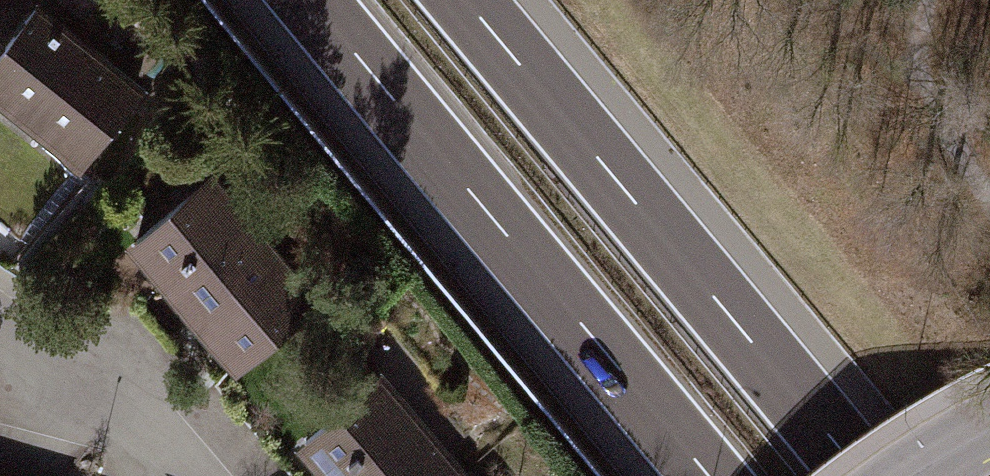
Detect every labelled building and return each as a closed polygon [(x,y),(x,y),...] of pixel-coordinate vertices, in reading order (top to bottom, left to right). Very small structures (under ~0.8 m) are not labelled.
[(0,41),(0,96),(81,160),(147,77),(51,0),(33,0),(0,41)] [(214,164),(128,237),(238,367),(324,295),(214,164)] [(297,439),(328,475),(475,475),(384,367),(297,439)]
